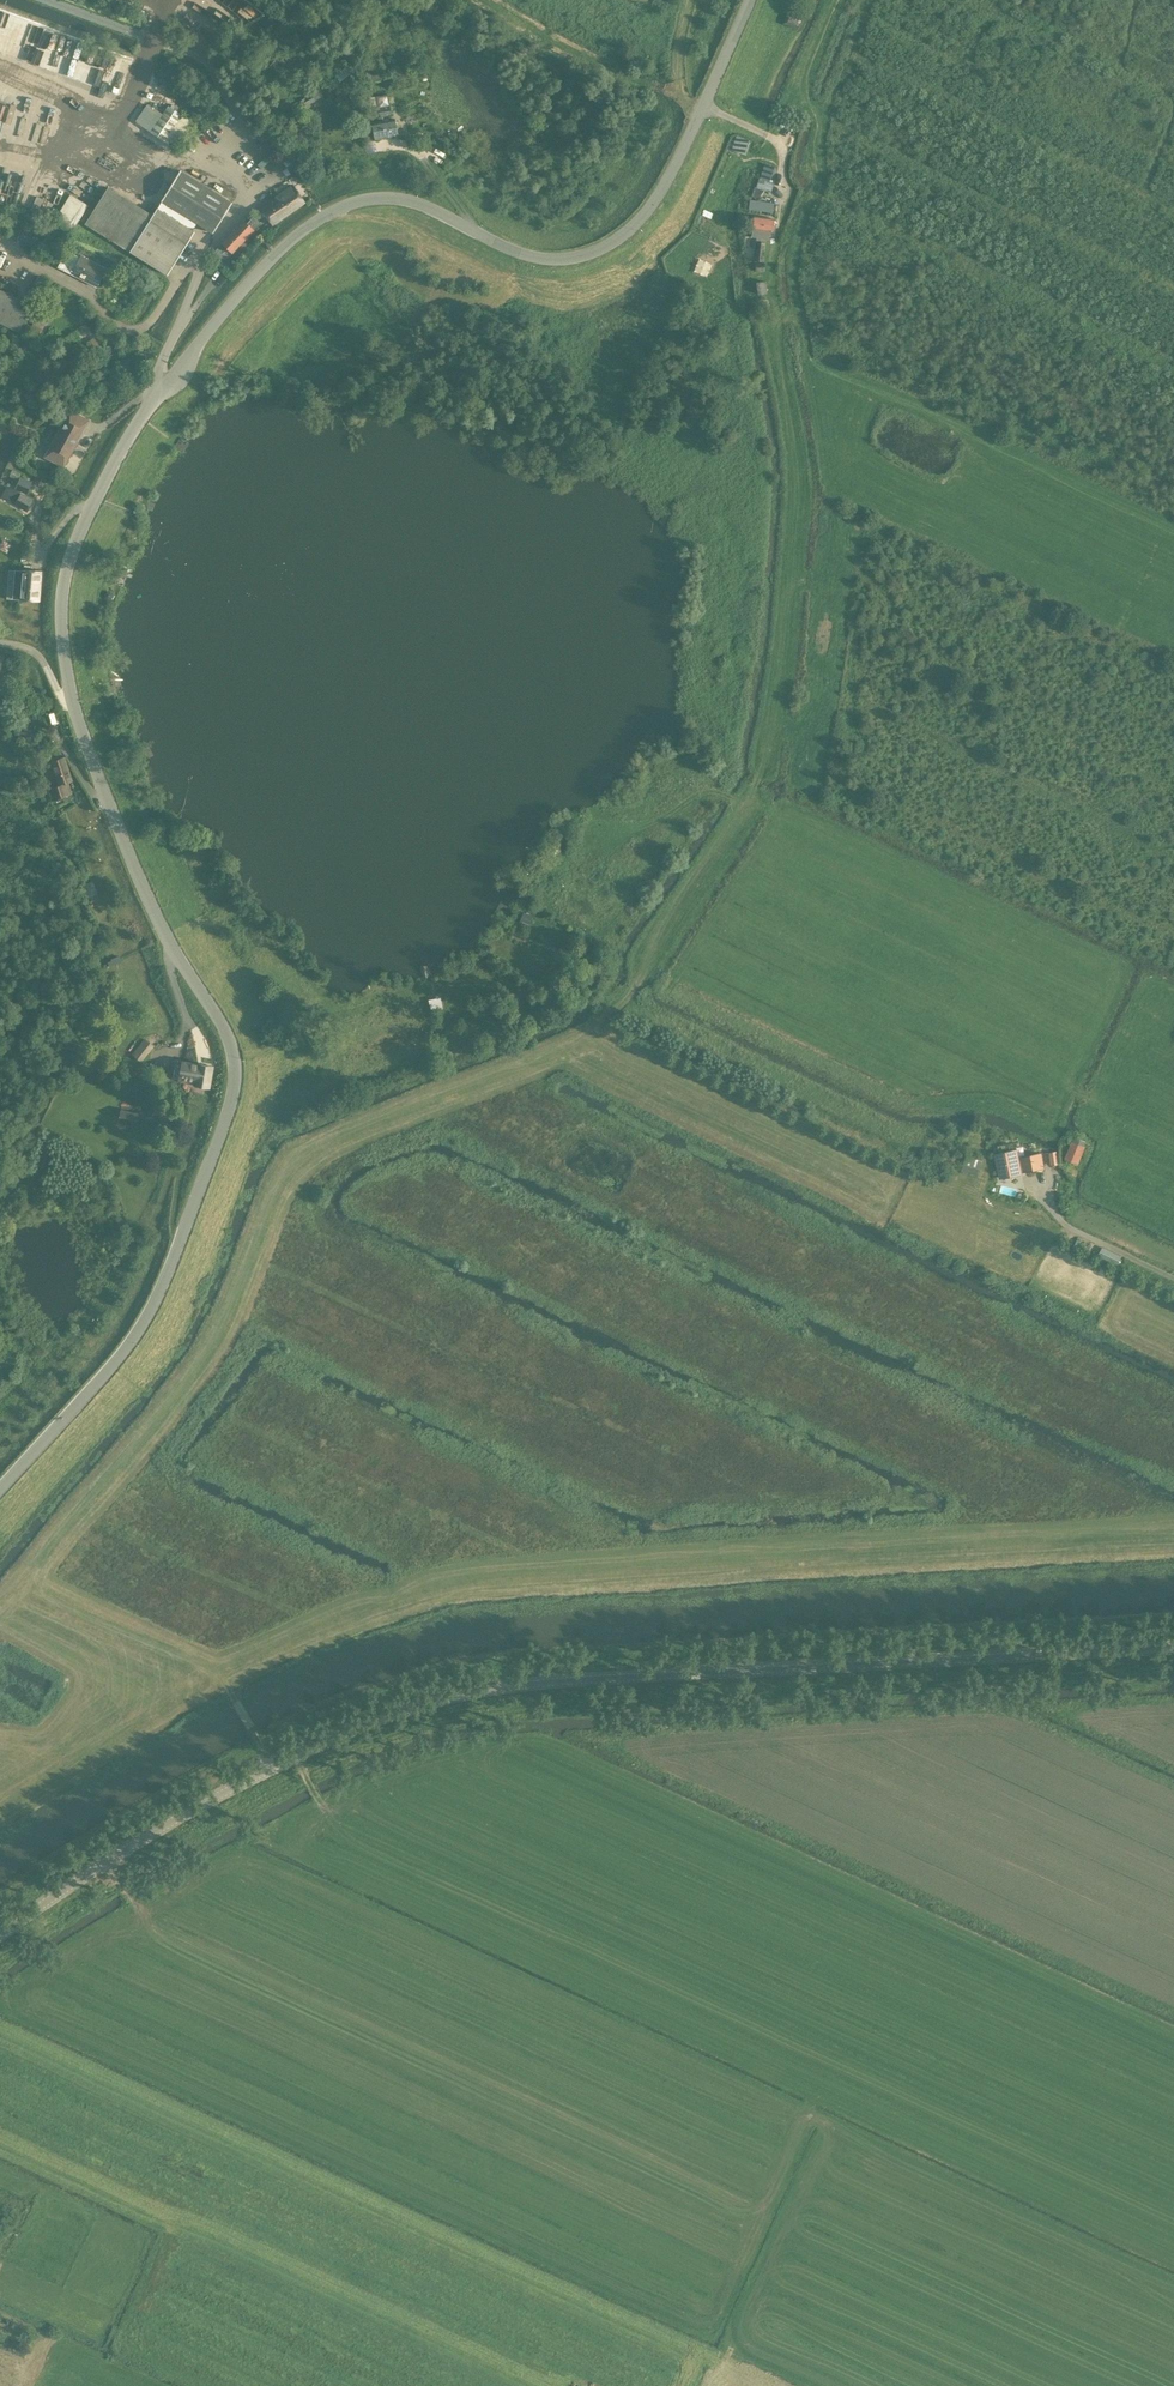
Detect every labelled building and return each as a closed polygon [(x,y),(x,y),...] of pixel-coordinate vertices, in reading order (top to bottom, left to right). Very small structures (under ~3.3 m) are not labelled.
[(12,31),(17,20),(0,12),(0,26),(12,31)] [(206,32),(214,38),(226,21),(218,15),(206,32)] [(803,22),(788,15),(783,28),(798,34),(803,22)] [(23,24),(19,38),(45,46),(49,32),(23,24)] [(340,72),(335,75),(338,79),(343,76),(345,78),(356,70),(350,63),(340,71),(340,72)] [(369,82),(380,80),(379,73),(368,75),(369,82)] [(320,89),(291,106),(296,114),(302,111),(311,106),(310,104),(316,101),(324,96),(320,89)] [(35,90),(10,167),(34,175),(59,97),(35,90)] [(191,112),(200,104),(191,95),(182,103),(191,112)] [(148,104),(135,122),(175,150),(194,124),(168,106),(162,114),(148,104)] [(380,117),(392,115),(391,107),(379,109),(380,117)] [(395,120),(373,124),(376,141),(398,137),(395,120)] [(285,154),(280,158),(287,168),(292,164),(285,154)] [(233,203),(187,173),(181,169),(161,199),(214,233),(233,203)] [(86,175),(83,180),(95,188),(98,183),(86,175)] [(762,197),(764,188),(774,191),(777,180),(759,177),(755,195),(762,197)] [(273,226),(306,203),(294,185),(261,208),(273,226)] [(130,252),(153,215),(109,187),(86,223),(130,252)] [(88,206),(71,195),(55,220),(73,231),(88,206)] [(32,208),(40,212),(46,200),(38,196),(32,208)] [(166,272),(193,230),(160,209),(133,251),(166,272)] [(751,237),(756,237),(761,238),(771,240),(772,232),(774,232),(776,223),(773,223),(774,219),(755,216),(752,235),(751,237)] [(244,221),(222,244),(233,254),(254,231),(253,230),(260,223),(254,217),(247,224),(244,221)] [(23,232),(20,239),(27,242),(30,235),(23,232)] [(757,242),(756,260),(764,260),(764,243),(757,242)] [(98,287),(107,269),(82,256),(81,259),(77,257),(75,262),(79,264),(73,274),(98,287)] [(760,293),(771,292),(771,280),(760,280),(760,293)] [(0,289),(0,323),(18,332),(31,305),(0,289)] [(96,338),(86,342),(90,352),(100,348),(96,338)] [(71,410),(66,420),(46,457),(65,467),(90,420),(71,410)] [(33,483),(44,487),(48,477),(40,474),(37,480),(35,479),(33,483)] [(28,494),(33,482),(21,477),(17,489),(28,494)] [(28,511),(34,501),(11,487),(5,498),(28,511)] [(3,542),(0,548),(0,550),(7,553),(10,545),(3,542)] [(40,601),(42,571),(10,569),(7,599),(40,601)] [(113,598),(113,594),(110,591),(107,591),(104,594),(104,598),(107,600),(111,600),(113,598)] [(69,783),(74,781),(66,757),(52,762),(60,786),(49,789),(54,800),(72,793),(69,783)] [(82,885),(86,898),(97,894),(93,881),(82,885)] [(107,962),(109,967),(122,962),(120,957),(107,962)] [(443,997),(431,998),(433,1011),(445,1010),(443,997)] [(155,1046),(145,1038),(132,1054),(142,1062),(155,1046)] [(209,1088),(213,1067),(199,1064),(199,1065),(175,1060),(172,1079),(195,1083),(195,1085),(209,1088)] [(102,1080),(108,1075),(105,1071),(99,1076),(102,1080)] [(164,1095),(162,1110),(174,1112),(176,1097),(164,1095)] [(138,1113),(121,1109),(118,1123),(135,1127),(138,1113)] [(1064,1159),(1078,1165),(1086,1146),(1072,1141),(1064,1159)] [(999,1154),(996,1154),(1001,1178),(1022,1174),(1021,1171),(1043,1169),(1041,1154),(1018,1157),(1016,1146),(1011,1147),(1010,1144),(998,1146),(999,1154)] [(1052,1164),(1061,1163),(1059,1151),(1051,1152),(1052,1164)] [(967,1156),(963,1167),(976,1172),(977,1168),(980,1169),(982,1161),(967,1156)]
